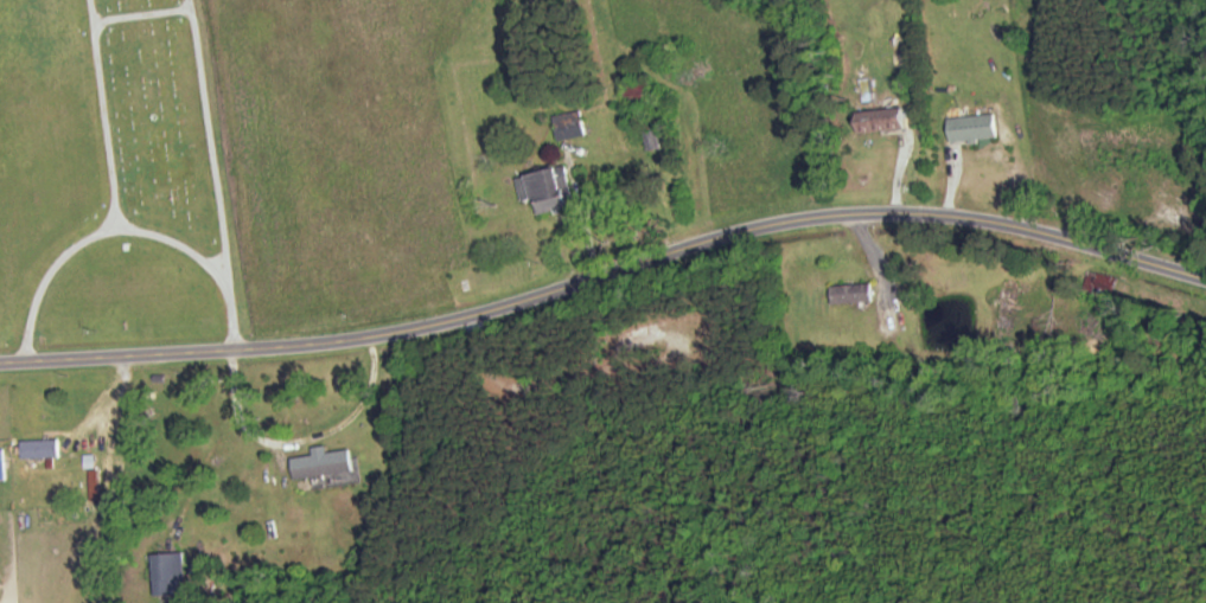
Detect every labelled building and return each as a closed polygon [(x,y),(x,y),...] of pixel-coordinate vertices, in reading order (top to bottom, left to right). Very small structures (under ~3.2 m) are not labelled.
[(622,84),(626,104),(654,99),(650,78),(622,84)] [(909,132),(907,109),(860,112),(862,136),(909,132)] [(554,117),(559,142),(587,137),(582,111),(554,117)] [(951,121),(953,144),(1000,139),(997,116),(951,121)] [(645,123),(651,153),(674,148),(667,118),(645,123)] [(568,169),(518,178),(523,203),(536,200),(539,215),(575,208),(568,169)] [(876,302),(875,283),(834,285),(835,303),(876,302)] [(23,457),(61,457),(61,440),(23,440),(23,457)] [(317,454),(295,457),(297,477),(355,471),(353,449),(330,451),(329,445),(316,446),(317,454)] [(157,595),(189,594),(187,552),(155,553),(157,595)]
